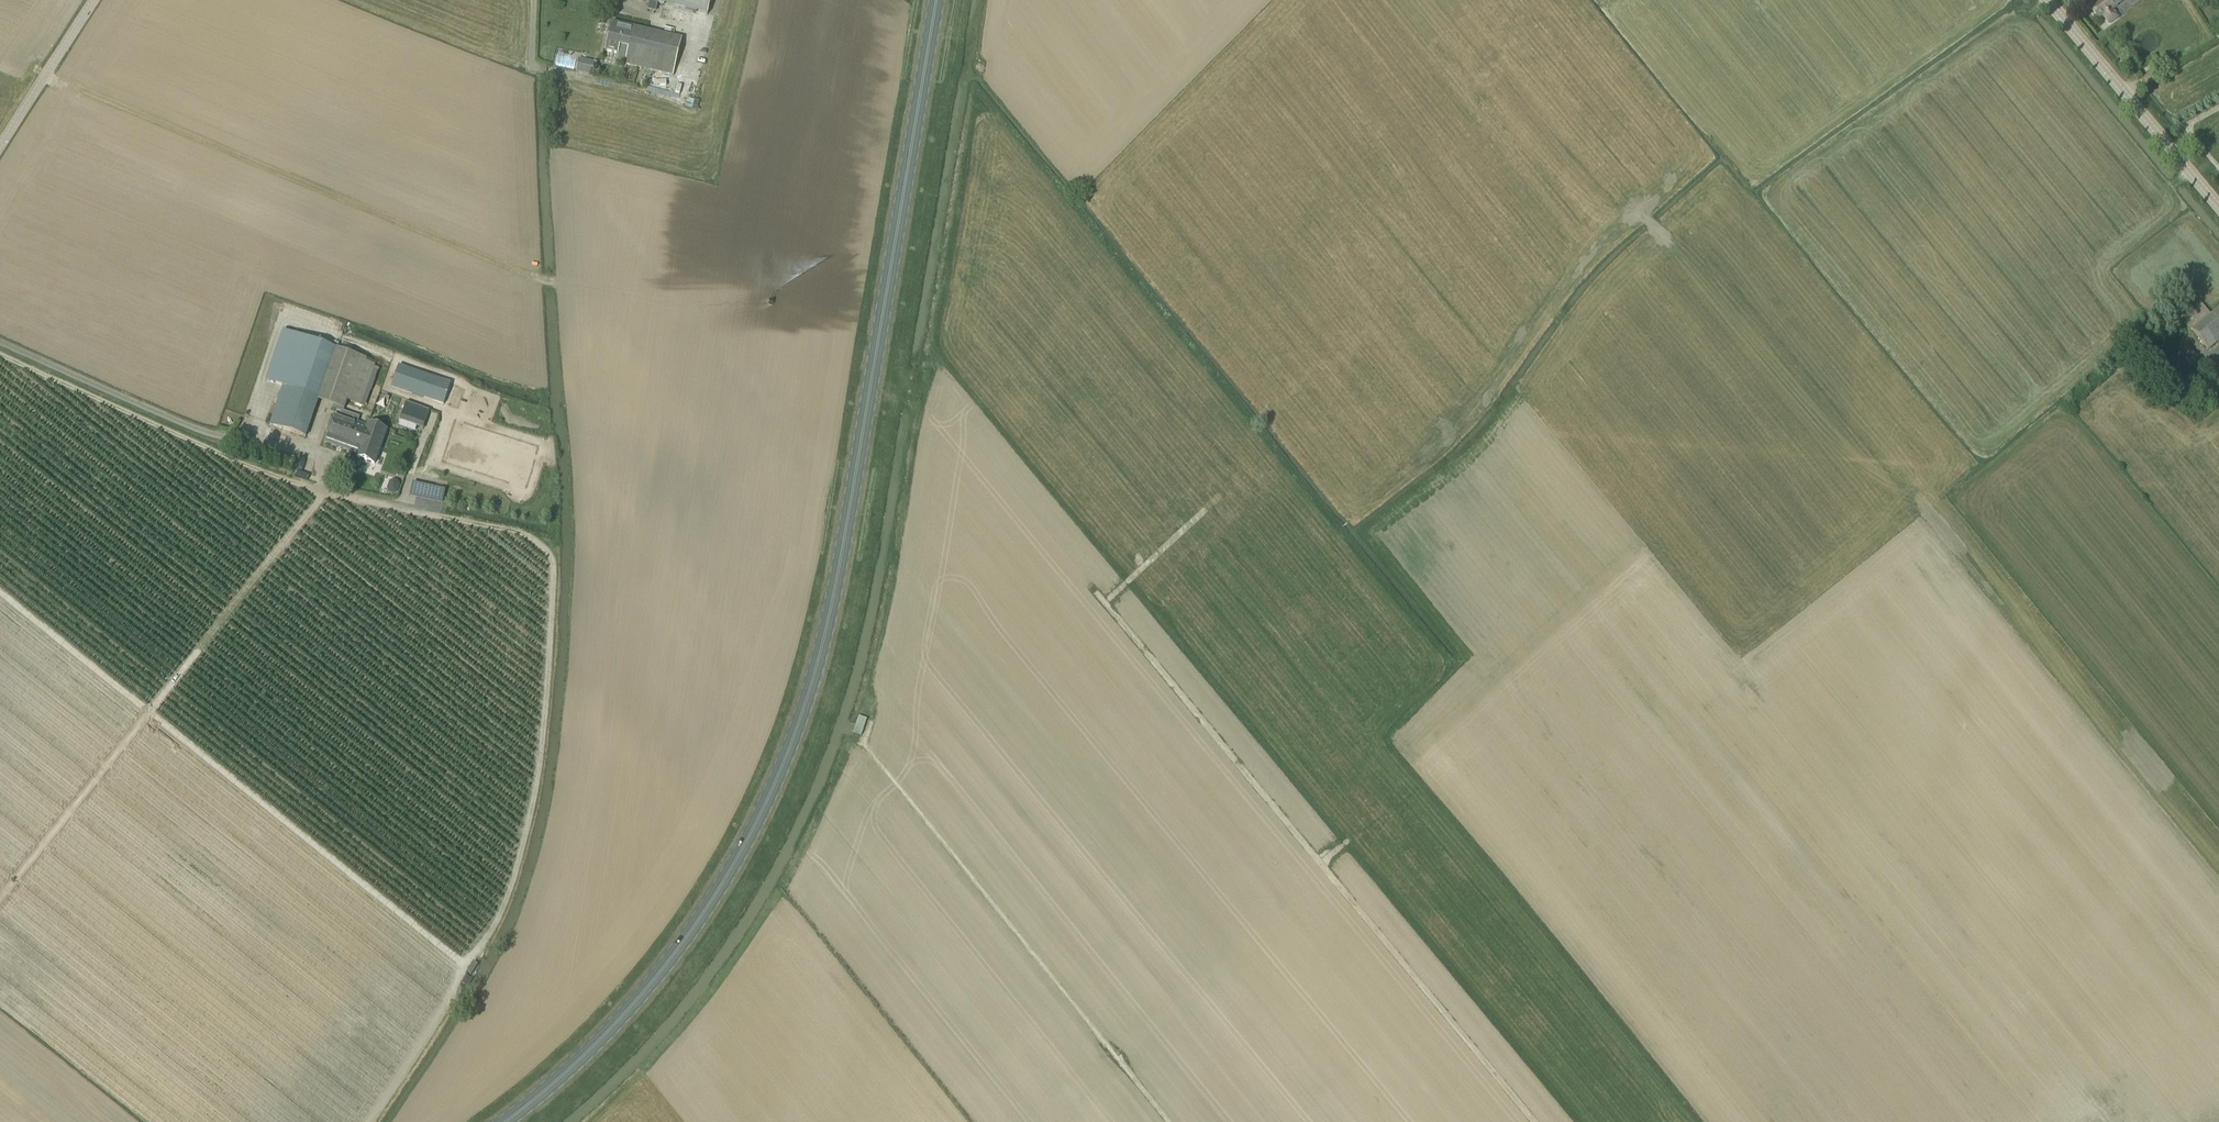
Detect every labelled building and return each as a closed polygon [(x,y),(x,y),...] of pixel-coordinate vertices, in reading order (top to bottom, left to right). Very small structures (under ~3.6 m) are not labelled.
[(709,15),(712,0),(648,0),(709,15)] [(2099,19),(2112,8),(2113,9),(2118,5),(2114,0),(2101,0),(2091,8),(2099,19)] [(674,73),(683,39),(613,22),(606,51),(618,54),(617,59),(674,73)] [(579,58),(576,72),(591,76),(595,62),(579,58)] [(689,95),(686,105),(693,107),(695,97),(689,95)] [(2211,315),(2195,295),(2176,311),(2192,331),(2192,330),(2208,350),(2218,341),(2218,308),(2211,315)] [(306,437),(318,400),(337,349),(284,330),(266,380),(283,386),(270,424),(306,437)] [(2207,369),(2187,344),(2178,351),(2199,376),(2207,369)] [(344,410),(347,402),(355,405),(364,408),(380,364),(337,349),(318,400),(344,410)] [(399,365),(392,387),(446,402),(452,380),(399,365)] [(406,402),(400,420),(423,428),(430,410),(406,402)] [(357,454),(367,426),(356,422),(357,420),(355,416),(341,411),(339,416),(334,414),(324,442),(357,454)] [(356,457),(373,464),(386,430),(368,423),(367,426),(357,454),(356,457)] [(390,482),(387,489),(389,494),(393,495),(398,493),(400,486),(398,481),(394,480),(390,482)] [(414,482),(411,495),(443,501),(446,488),(414,482)] [(859,715),(854,732),(863,735),(868,718),(859,715)] [(476,973),(471,969),(462,983),(467,987),(476,973)]
